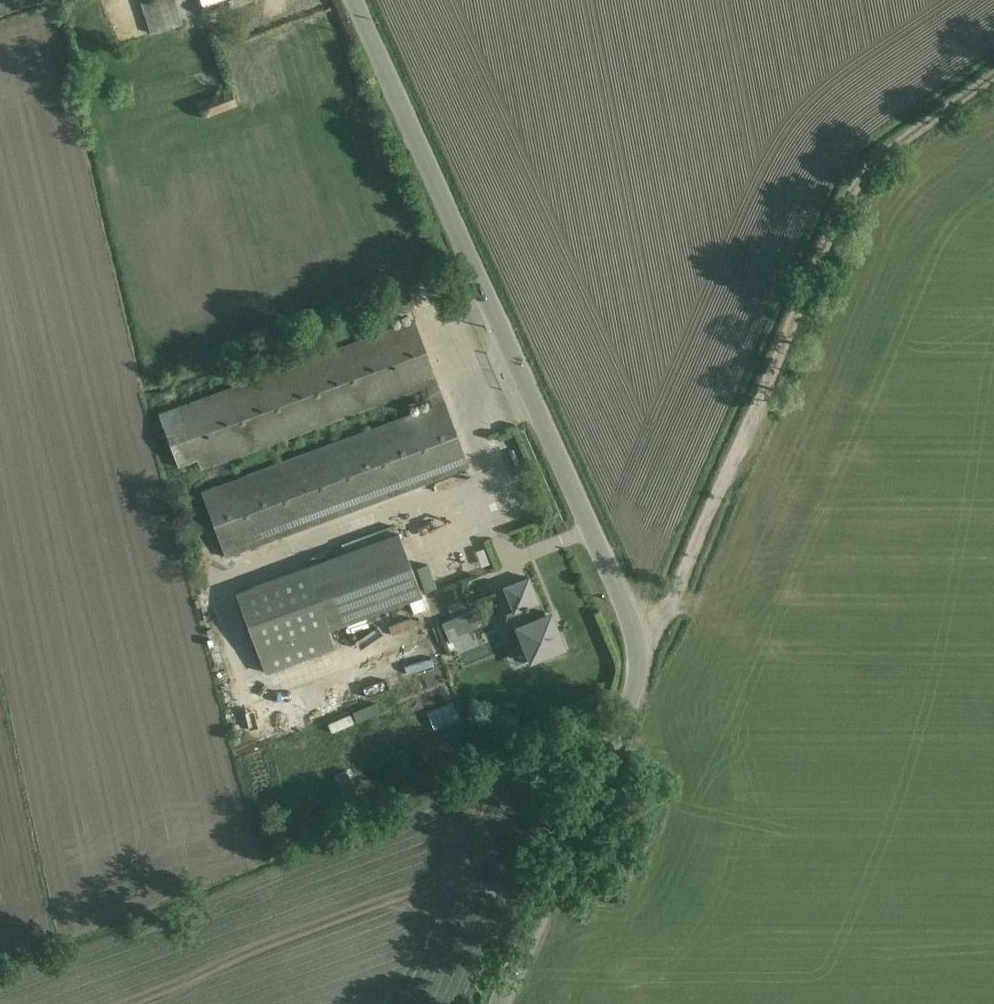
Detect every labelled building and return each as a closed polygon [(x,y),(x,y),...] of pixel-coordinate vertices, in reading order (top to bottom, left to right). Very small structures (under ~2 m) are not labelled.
[(175,0),(125,0),(133,30),(179,17),(175,0)] [(112,5),(102,9),(112,33),(122,29),(112,5)] [(409,334),(157,426),(177,482),(429,390),(409,334)] [(446,417),(207,503),(229,563),(467,477),(446,417)] [(373,541),(377,552),(413,537),(408,527),(373,541)] [(405,546),(243,602),(272,682),(339,658),(333,643),(427,609),(405,546)] [(530,664),(568,651),(553,610),(515,623),(530,664)] [(464,621),(471,652),(498,646),(490,614),(464,621)] [(421,654),(427,678),(409,682),(418,716),(428,714),(423,693),(458,684),(449,647),(421,654)] [(442,710),(449,730),(475,721),(468,701),(442,710)] [(372,714),(377,725),(399,716),(395,705),(372,714)] [(344,726),(350,738),(374,727),(369,715),(344,726)]
